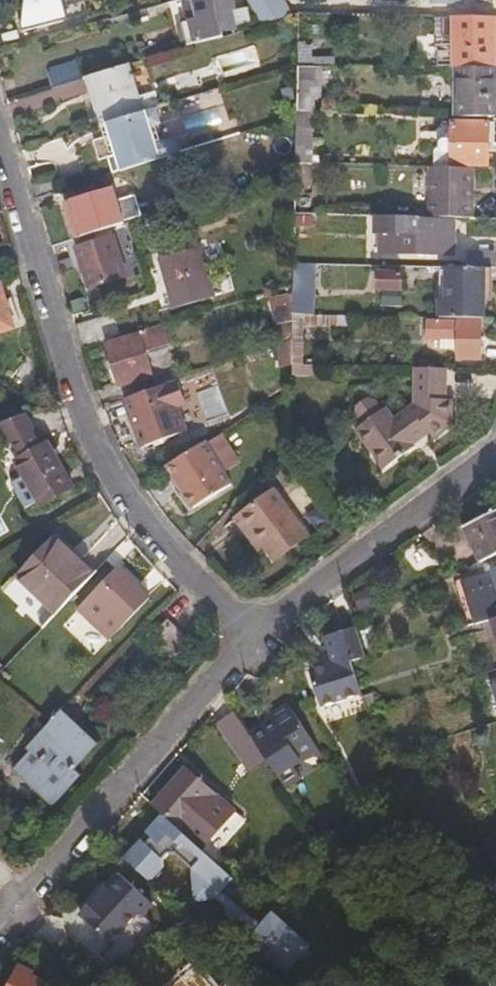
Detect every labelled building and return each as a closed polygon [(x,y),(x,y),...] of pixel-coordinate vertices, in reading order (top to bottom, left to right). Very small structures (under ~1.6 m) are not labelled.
[(27,34),(66,22),(62,10),(72,7),(70,0),(15,0),(27,34)] [(235,14),(241,12),(237,0),(186,0),(191,22),(200,20),(205,39),(196,42),(197,44),(240,31),(235,14)] [(287,17),(280,0),(250,0),(262,24),(287,17)] [(241,12),(235,14),(240,31),(257,26),(252,9),(241,12)] [(453,35),(453,66),(494,67),(494,17),(447,16),(447,35),(453,35)] [(191,22),(196,42),(205,39),(200,20),(191,22)] [(299,42),(298,63),(310,63),(310,43),(299,42)] [(49,71),(54,87),(84,78),(78,59),(52,67),(53,70),(49,71)] [(94,75),(107,123),(145,110),(132,64),(94,75)] [(453,66),(452,116),(492,117),(494,67),(453,66)] [(86,78),(100,125),(107,123),(94,75),(86,78)] [(317,83),(298,83),(297,113),(317,113),(317,83)] [(145,110),(107,123),(111,136),(117,155),(110,157),(115,172),(182,153),(180,144),(170,139),(159,142),(154,126),(166,122),(161,106),(145,110)] [(435,130),(435,166),(473,167),(473,164),(486,164),(488,123),(442,122),(435,130)] [(296,129),(296,164),(308,164),(308,129),(296,129)] [(110,157),(117,155),(111,136),(95,140),(101,160),(110,157)] [(430,166),(428,216),(435,216),(471,217),(473,167),(435,166),(430,166)] [(63,199),(74,236),(107,227),(96,189),(63,199)] [(383,215),(381,256),(451,256),(451,220),(435,219),(435,216),(428,216),(383,215)] [(77,248),(90,287),(127,276),(115,237),(77,248)] [(159,259),(172,307),(209,297),(196,249),(159,259)] [(477,268),(491,268),(495,268),(495,254),(478,254),(477,268)] [(293,264),(292,314),(303,314),(314,315),(315,283),(303,282),(303,264),(293,264)] [(440,267),(437,317),(483,318),(484,299),(485,285),(490,285),(491,268),(477,268),(440,267)] [(376,273),(376,291),(381,292),(381,313),(401,314),(401,273),(376,273)] [(15,327),(1,282),(0,282),(0,331),(15,327)] [(75,323),(82,348),(112,339),(105,314),(75,323)] [(292,319),(290,362),(293,362),(302,363),(303,322),(303,314),(292,314),(292,319)] [(303,314),(303,322),(348,323),(348,315),(314,315),(303,314)] [(459,348),(459,357),(480,357),(480,321),(428,321),(427,337),(441,337),(459,338),(459,348)] [(109,344),(121,384),(155,373),(144,334),(109,344)] [(441,348),(459,348),(459,338),(441,337),(441,348)] [(293,362),(292,371),(302,372),(302,363),(293,362)] [(302,363),(302,372),(312,372),(312,363),(302,363)] [(356,430),(384,470),(413,448),(412,446),(410,443),(426,430),(429,433),(433,437),(451,423),(452,399),(446,398),(448,367),(415,366),(414,374),(428,374),(428,379),(423,379),(423,384),(430,385),(430,389),(422,389),(421,392),(413,391),(412,402),(393,417),(385,406),(381,408),(374,400),(366,399),(356,407),(356,416),(362,425),(356,430)] [(414,374),(413,391),(421,392),(422,389),(430,389),(430,385),(423,384),(423,379),(428,379),(428,374),(414,374)] [(175,382),(123,400),(141,446),(183,430),(175,408),(183,405),(175,382)] [(6,446),(1,448),(0,450),(0,468),(23,508),(36,500),(39,505),(70,487),(45,441),(37,445),(29,430),(31,428),(24,415),(0,423),(0,436),(6,446)] [(426,430),(410,443),(412,446),(429,433),(426,430)] [(169,463),(186,490),(181,494),(189,506),(227,483),(202,443),(169,463)] [(269,491),(230,522),(240,535),(248,530),(270,559),(285,548),(264,521),(282,508),(269,491)] [(264,521),(285,548),(302,534),(282,508),(264,521)] [(465,525),(482,560),(493,555),(495,554),(495,509),(465,525)] [(52,539),(16,578),(56,615),(92,575),(52,539)] [(146,599),(116,569),(75,609),(103,638),(146,599)] [(470,584),(481,620),(494,617),(495,616),(495,571),(470,584)] [(143,640),(168,667),(189,647),(164,621),(143,640)] [(316,678),(326,715),(368,703),(357,658),(368,654),(360,625),(330,633),(340,677),(333,679),(331,674),(316,678)] [(371,705),(375,719),(384,716),(380,703),(371,705)] [(49,722),(86,753),(98,740),(63,706),(49,722)] [(249,736),(260,753),(263,759),(277,781),(280,786),(296,776),(291,768),(314,753),(287,708),(269,719),(273,725),(264,731),(262,729),(249,736)] [(245,771),(263,759),(260,753),(249,736),(239,721),(234,712),(215,724),(245,771)] [(22,749),(27,753),(11,769),(50,806),(81,773),(74,766),(86,753),(49,722),(22,749)] [(368,766),(378,764),(374,749),(365,751),(368,766)] [(381,765),(366,770),(368,782),(383,778),(381,765)] [(153,806),(202,853),(223,829),(237,814),(188,768),(153,806)] [(296,776),(280,786),(283,790),(298,780),(296,776)] [(124,854),(151,881),(169,862),(142,836),(124,854)] [(140,918),(150,907),(121,879),(108,892),(99,902),(95,899),(78,916),(108,945),(134,918),(140,918)] [(104,889),(95,899),(99,902),(108,892),(104,889)] [(250,948),(281,976),(306,949),(269,915),(252,934),(258,939),(250,948)] [(45,982),(30,975),(32,970),(18,964),(9,985),(43,985),(45,982)] [(209,973),(204,977),(196,969),(178,985),(221,985),(209,973)]
